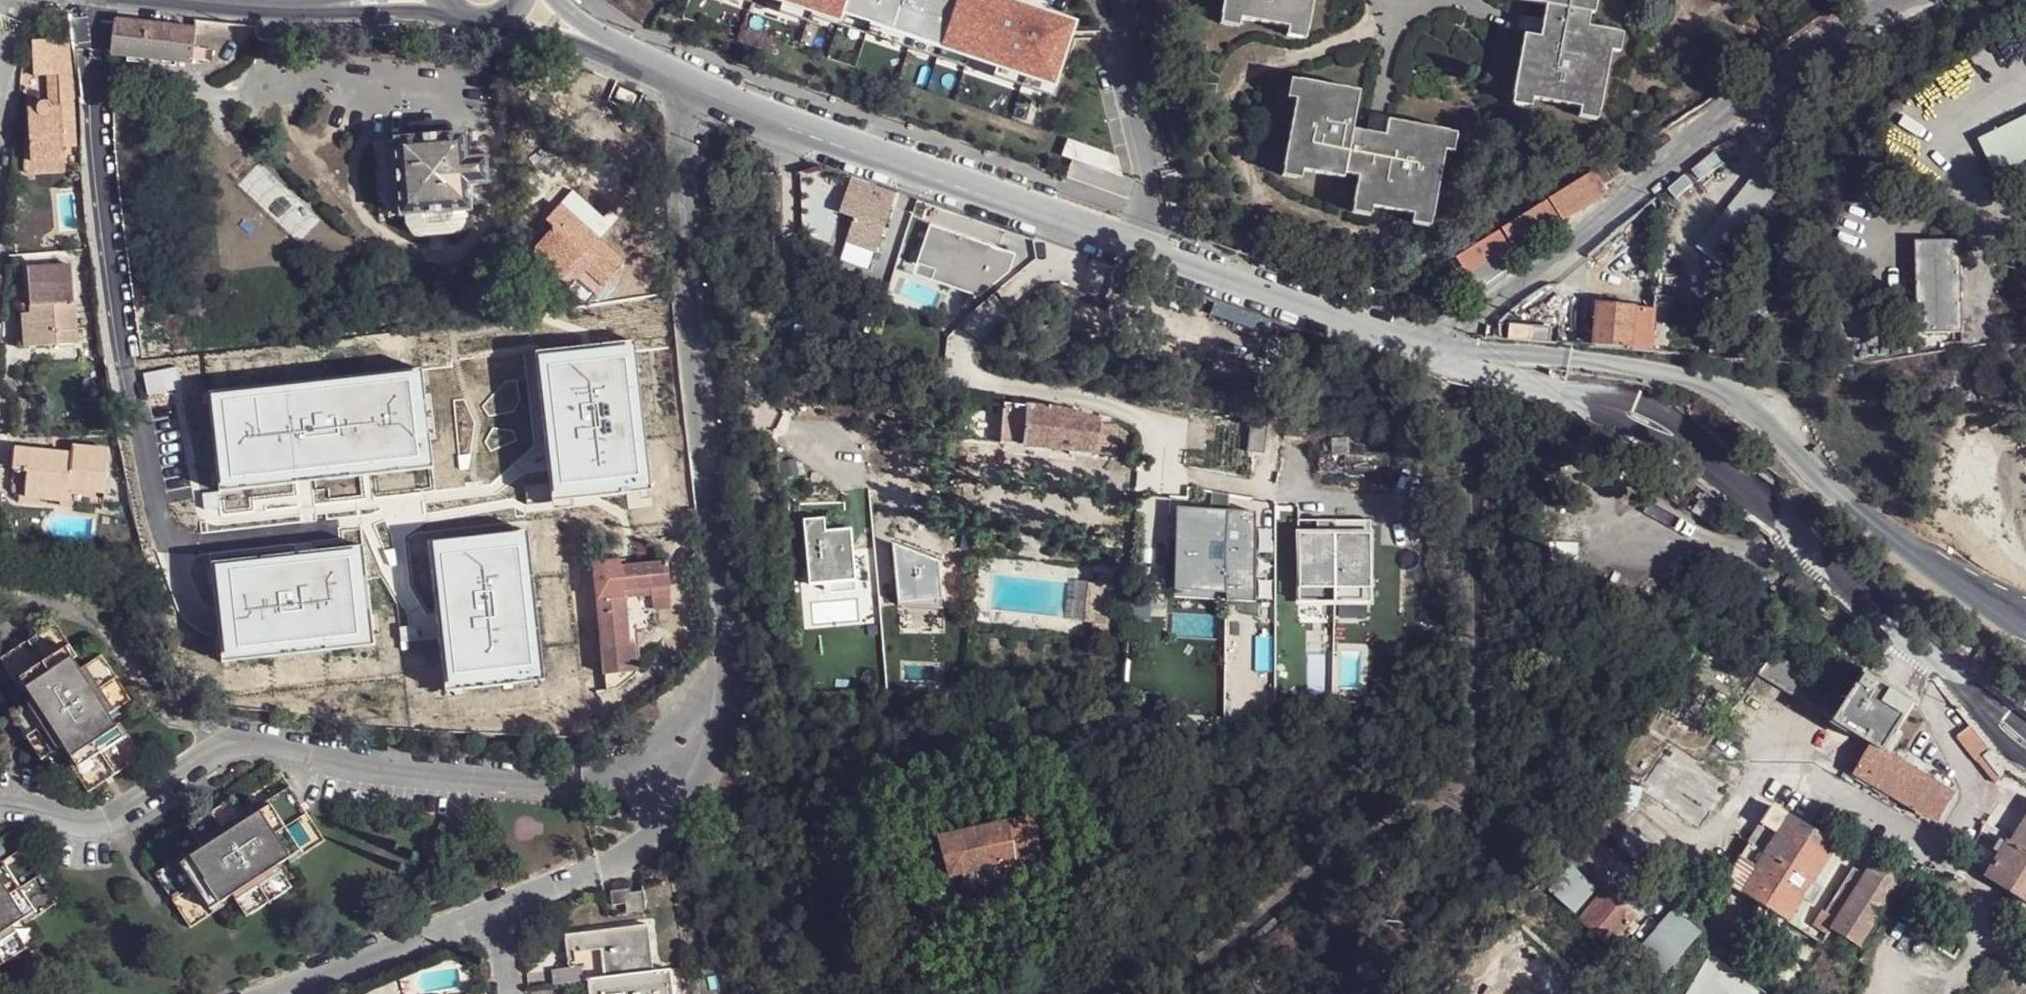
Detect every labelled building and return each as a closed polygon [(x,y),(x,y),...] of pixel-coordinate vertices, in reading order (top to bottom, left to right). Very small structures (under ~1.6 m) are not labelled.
[(783,5),(815,15),(840,24),(843,17),(870,26),(970,59),(998,68),(1057,87),(1075,30),(1047,21),(1048,17),(998,0),(768,0),(783,5)] [(1314,0),(1224,0),(1222,14),(1239,17),(1288,26),(1306,30),(1308,32),(1314,0)] [(1514,1),(1549,7),(1544,38),(1528,35),(1517,96),(1537,100),(1583,109),(1604,113),(1614,54),(1618,33),(1591,28),(1593,15),(1598,15),(1600,0),(1514,0),(1514,1)] [(812,22),(815,15),(783,5),(781,12),(812,22)] [(1239,17),(1222,14),(1219,22),(1237,27),(1239,17)] [(141,23),(70,16),(73,51),(109,55),(109,57),(192,65),(194,28),(141,23)] [(967,67),(970,59),(870,26),(867,34),(967,67)] [(1306,30),(1288,26),(1287,36),(1306,38),(1306,30)] [(1618,33),(1614,54),(1625,56),(1629,35),(1618,33)] [(71,39),(32,42),(33,76),(44,75),(59,75),(74,75),(71,39)] [(1054,95),(1057,87),(998,68),(995,77),(1054,95)] [(44,75),(46,103),(51,108),(60,107),(59,75),(44,75)] [(60,107),(62,145),(77,144),(74,75),(59,75),(60,107)] [(1445,150),(1448,131),(1388,119),(1384,134),(1353,128),(1359,90),(1299,78),(1299,80),(1294,99),(1282,166),(1285,167),(1302,170),(1343,178),(1345,172),(1358,176),(1352,203),(1353,203),(1372,206),(1412,214),(1431,216),(1433,217),(1445,150)] [(1294,99),(1299,80),(1290,78),(1286,96),(1294,99)] [(1537,100),(1517,96),(1515,109),(1534,113),(1537,100)] [(27,139),(30,164),(62,163),(62,145),(60,107),(51,108),(46,103),(43,103),(41,104),(38,105),(35,108),(26,109),(27,139)] [(1604,113),(1583,109),(1581,121),(1602,124),(1604,113)] [(1975,140),(1993,175),(2025,159),(2025,115),(1975,140)] [(1448,131),(1445,150),(1454,151),(1457,132),(1448,131)] [(462,138),(394,143),(399,217),(405,217),(466,213),(468,213),(467,188),(486,186),(484,160),(464,160),(462,138)] [(30,164),(27,139),(25,141),(22,170),(25,174),(31,175),(30,164)] [(1120,156),(1069,139),(1064,157),(1127,178),(1120,156)] [(379,218),(399,217),(394,143),(373,143),(379,218)] [(1774,145),(1693,248),(1715,265),(1797,162),(1774,145)] [(62,163),(30,164),(31,175),(63,173),(62,163)] [(1616,179),(1608,164),(1596,170),(1607,187),(1616,179)] [(1302,170),(1285,167),(1282,174),(1300,178),(1302,170)] [(1553,198),(1563,215),(1607,187),(1596,170),(1553,198)] [(848,244),(876,253),(896,195),(853,180),(842,214),(856,219),(848,244)] [(1503,229),(1513,246),(1563,215),(1553,198),(1503,229)] [(1372,206),(1353,203),(1351,212),(1370,215),(1372,206)] [(546,221),(554,228),(536,248),(537,250),(576,284),(587,273),(604,288),(626,262),(592,233),(593,232),(561,204),(546,221)] [(405,217),(405,228),(406,232),(411,237),(417,239),(456,236),(461,234),(466,229),(466,223),(466,213),(405,217)] [(1431,226),(1431,216),(1412,214),(1410,223),(1431,226)] [(915,265),(933,272),(931,277),(982,295),(1009,273),(1014,256),(928,226),(915,265)] [(1479,244),(1455,258),(1474,289),(1522,260),(1513,246),(1503,229),(1479,244)] [(537,250),(532,256),(571,290),(576,284),(537,250)] [(1378,265),(1366,261),(1357,275),(1371,279),(1378,265)] [(1951,261),(1919,264),(1921,333),(1954,333),(1951,261)] [(28,306),(73,304),(69,264),(26,267),(28,306)] [(576,284),(571,290),(566,294),(585,310),(602,290),(604,288),(587,273),(576,284)] [(1601,303),(1597,345),(1634,349),(1638,307),(1601,303)] [(20,315),(22,348),(76,345),(73,304),(28,306),(29,312),(20,315)] [(29,312),(28,306),(20,305),(20,315),(29,312)] [(1655,308),(1638,307),(1634,349),(1649,350),(1655,308)] [(580,329),(589,348),(601,371),(611,389),(652,369),(622,311),(591,328),(580,329)] [(1512,322),(1510,338),(1524,339),(1525,325),(1512,322)] [(1525,325),(1524,339),(1531,340),(1558,345),(1556,326),(1525,325)] [(580,329),(570,329),(581,353),(580,354),(592,376),(601,371),(589,348),(580,329)] [(364,676),(367,675),(406,670),(394,543),(392,528),(388,496),(388,491),(385,460),(382,431),(382,427),(377,384),(335,389),(338,431),(338,435),(341,466),(344,496),(345,499),(352,569),(352,572),(359,631),(359,636),(364,676)] [(167,405),(171,448),(338,431),(335,389),(167,405)] [(667,446),(635,393),(601,415),(603,416),(629,459),(633,466),(667,446)] [(999,445),(1023,449),(1026,408),(1003,405),(999,445)] [(1026,408),(1023,449),(1097,457),(1100,428),(1099,425),(1096,421),(1058,412),(1026,408)] [(622,464),(629,459),(603,416),(593,422),(597,430),(595,432),(613,461),(618,459),(622,464)] [(1116,431),(1100,428),(1097,457),(1113,459),(1116,431)] [(175,482),(341,466),(338,435),(172,452),(175,482)] [(1248,440),(1247,448),(1258,450),(1259,441),(1248,440)] [(1259,441),(1258,450),(1272,451),(1272,442),(1259,441)] [(674,456),(667,446),(633,466),(640,478),(674,456)] [(69,453),(66,492),(102,495),(106,450),(70,447),(69,453)] [(25,473),(22,499),(64,504),(66,492),(69,453),(14,448),(11,470),(25,473)] [(1319,455),(1319,475),(1389,476),(1390,456),(1319,455)] [(175,482),(178,512),(344,496),(341,466),(175,482)] [(11,470),(9,498),(22,499),(25,473),(11,470)] [(179,517),(191,585),(352,569),(345,499),(179,517)] [(1256,505),(1175,504),(1174,539),(1176,539),(1175,593),(1226,594),(1226,595),(1255,596),(1256,505)] [(392,528),(394,543),(546,528),(545,512),(392,528)] [(1371,517),(1299,516),(1298,596),(1370,597),(1371,517)] [(822,521),(802,523),(807,588),(821,587),(830,586),(830,592),(855,590),(849,531),(823,533),(822,521)] [(938,568),(890,551),(894,613),(939,616),(938,568)] [(615,557),(592,560),(604,673),(634,671),(631,645),(625,645),(621,594),(647,591),(650,601),(671,599),(666,557),(617,562),(615,557)] [(193,589),(203,647),(359,631),(352,572),(193,589)] [(1098,572),(1097,584),(1113,586),(1114,574),(1098,572)] [(1089,582),(1084,621),(1093,623),(1109,624),(1113,586),(1097,584),(1089,582)] [(671,599),(650,601),(653,617),(673,616),(671,599)] [(81,657),(57,621),(2,656),(26,692),(31,689),(37,699),(15,711),(45,758),(68,745),(75,755),(72,757),(93,794),(149,757),(125,722),(121,725),(114,715),(136,701),(105,653),(83,669),(77,659),(81,657)] [(1091,633),(1107,636),(1109,624),(1093,623),(1091,633)] [(1886,754),(1914,705),(1869,679),(1854,703),(1776,650),(1758,680),(1873,746),(1858,776),(1941,824),(1956,796),(1886,754)] [(1967,726),(1953,737),(1973,762),(1987,751),(1967,726)] [(999,732),(998,742),(1012,744),(1013,733),(999,732)] [(1987,751),(1973,762),(1992,785),(1993,783),(2003,770),(1987,751)] [(1993,783),(2020,800),(2025,792),(2025,785),(2003,770),(1993,783)] [(194,849),(159,872),(194,927),(230,904),(227,899),(236,894),(251,916),(297,886),(284,863),(294,858),(296,861),(331,840),(295,785),(260,807),(262,811),(253,815),(239,795),(193,824),(206,846),(197,852),(194,849)] [(1777,809),(1767,825),(1781,835),(1791,819),(1787,817),(1777,809)] [(1603,831),(1623,848),(1637,835),(1617,816),(1603,831)] [(1831,857),(1836,848),(1791,819),(1781,835),(1831,857)] [(939,840),(948,878),(961,876),(1001,867),(1036,860),(1031,822),(939,840)] [(1988,824),(1982,835),(2003,847),(2013,845),(2014,842),(2017,843),(2018,841),(1988,824)] [(1767,825),(1753,843),(1768,853),(1781,835),(1767,825)] [(1993,877),(2020,894),(2025,898),(2025,828),(2018,841),(2017,843),(1993,877)] [(1757,869),(1743,892),(1762,905),(1779,916),(1789,922),(1805,899),(1814,884),(1831,857),(1781,835),(1768,853),(1757,869)] [(1753,843),(1743,860),(1757,869),(1768,853),(1753,843)] [(29,946),(16,926),(27,919),(29,923),(65,900),(30,844),(0,863),(0,965),(29,946)] [(1743,892),(1757,869),(1743,860),(1729,883),(1738,889),(1743,892)] [(1832,928),(1861,948),(1902,879),(1874,860),(1864,876),(1832,928)] [(1003,883),(1001,867),(961,876),(964,891),(1003,883)] [(1574,867),(1552,893),(1573,912),(1595,885),(1574,867)] [(1822,922),(1832,928),(1864,876),(1854,870),(1822,922)] [(1816,906),(1825,892),(1814,884),(1805,899),(1816,906)] [(622,902),(623,907),(642,906),(641,886),(639,886),(639,892),(627,893),(626,888),(620,889),(622,902)] [(1605,938),(1631,912),(1606,887),(1580,913),(1605,938)] [(608,903),(622,902),(620,889),(606,890),(608,903)] [(2015,909),(2025,916),(2025,898),(2020,894),(2014,903),(2015,909)] [(1775,926),(1779,916),(1762,905),(1756,916),(1775,926)] [(1696,935),(1668,910),(1629,958),(1657,982),(1696,935)] [(649,922),(568,930),(570,962),(555,965),(556,978),(585,975),(582,946),(604,944),(607,972),(654,966),(649,922)] [(1686,993),(1769,993),(1710,957),(1686,993)] [(1590,979),(1600,967),(1590,959),(1580,970),(1590,979)] [(672,964),(654,966),(607,972),(589,974),(590,993),(605,993),(605,990),(627,988),(628,993),(675,993),(672,964)]
